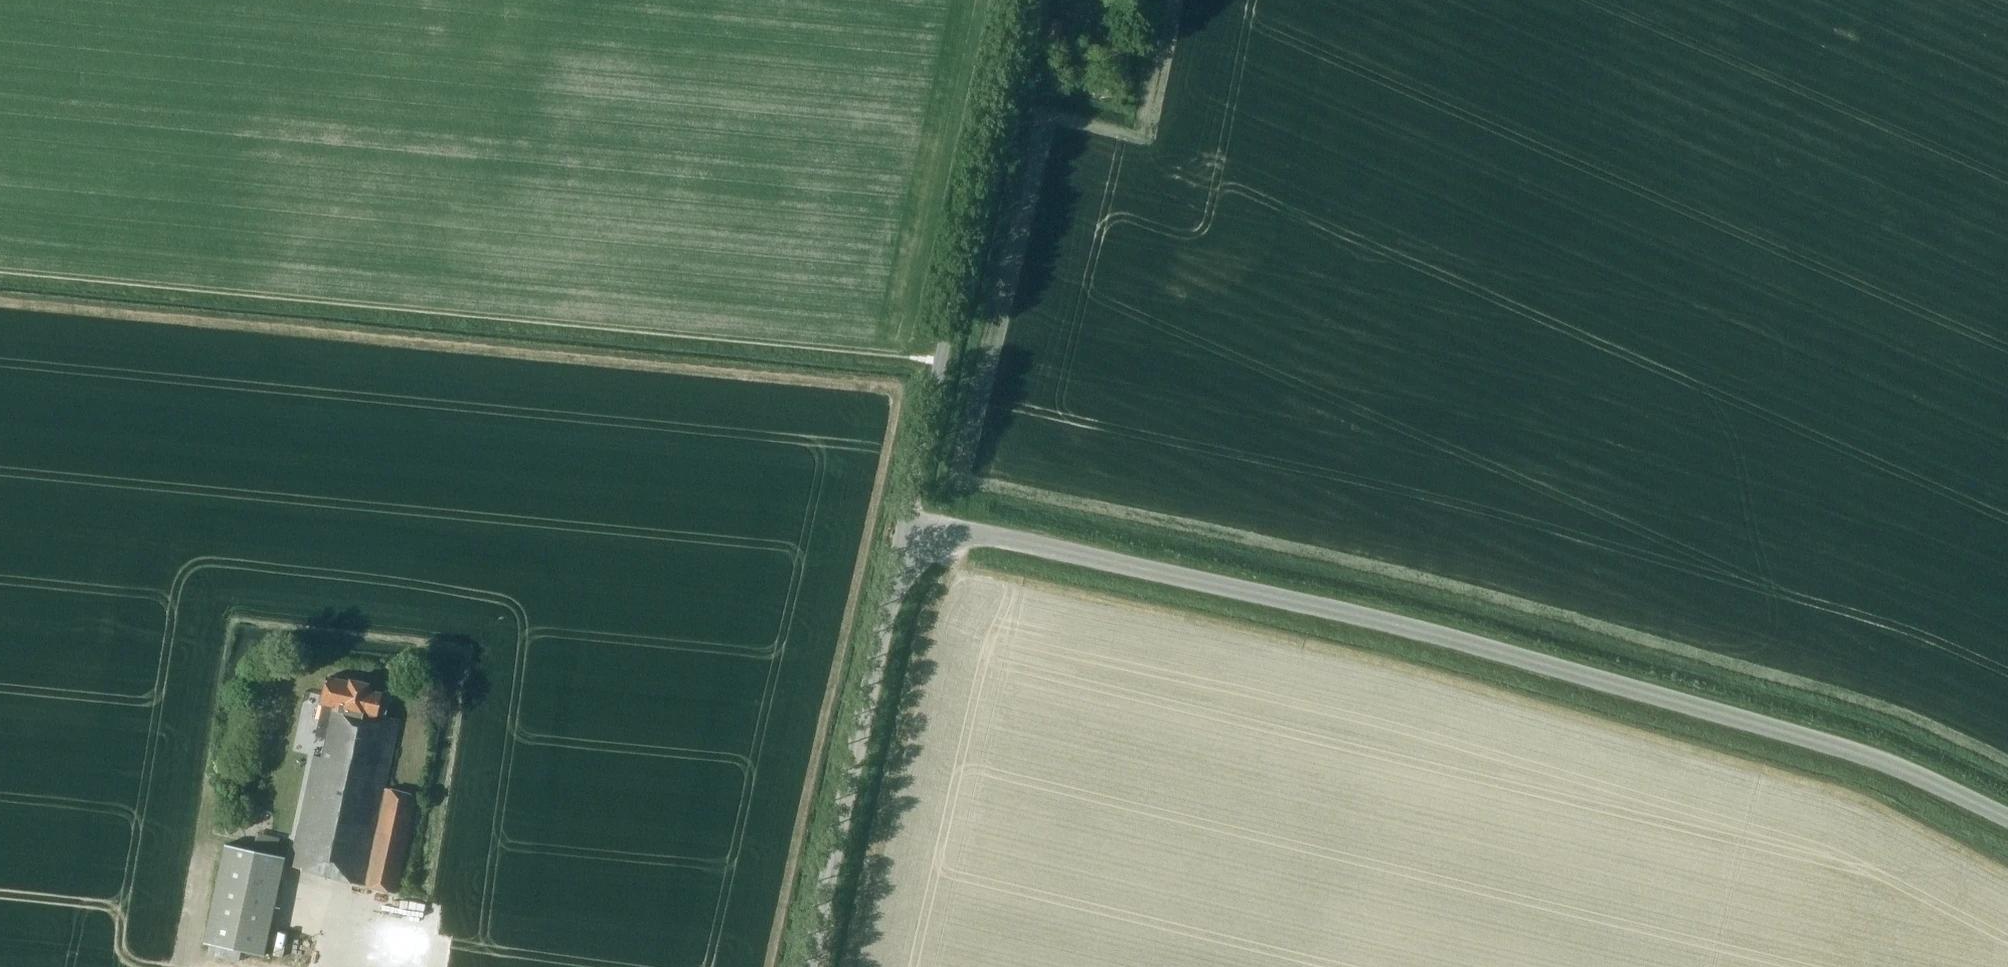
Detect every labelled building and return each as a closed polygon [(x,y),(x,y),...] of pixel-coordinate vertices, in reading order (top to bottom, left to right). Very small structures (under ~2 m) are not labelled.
[(382,693),(369,690),(370,683),(349,679),(348,684),(327,680),(316,735),(327,738),(323,758),(311,756),(288,867),(395,891),(414,795),(383,788),(396,721),(387,719),(389,704),(395,700),(388,689),(382,693)] [(255,846),(279,851),(282,838),(258,833),(255,846)] [(202,943),(264,956),(286,858),(224,844),(202,943)]
